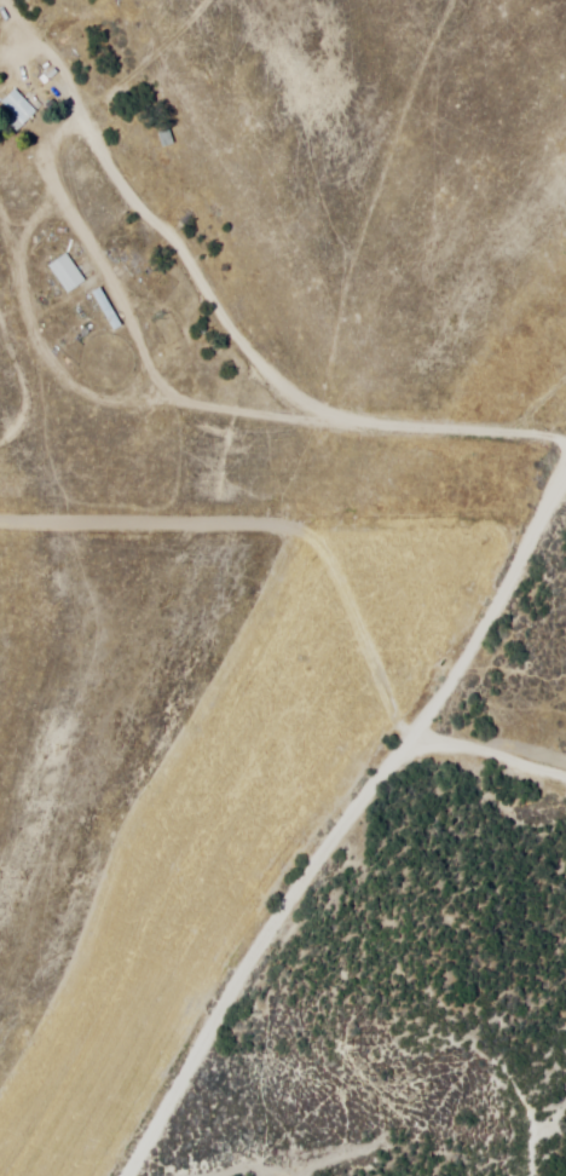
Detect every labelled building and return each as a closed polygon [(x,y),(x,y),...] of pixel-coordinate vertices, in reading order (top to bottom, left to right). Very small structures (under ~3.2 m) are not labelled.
[(13,89),(0,102),(0,103),(13,116),(7,122),(16,132),(36,113),(13,89)] [(47,266),(66,294),(84,282),(65,253),(47,266)] [(119,327),(102,288),(93,292),(110,331),(119,327)]
